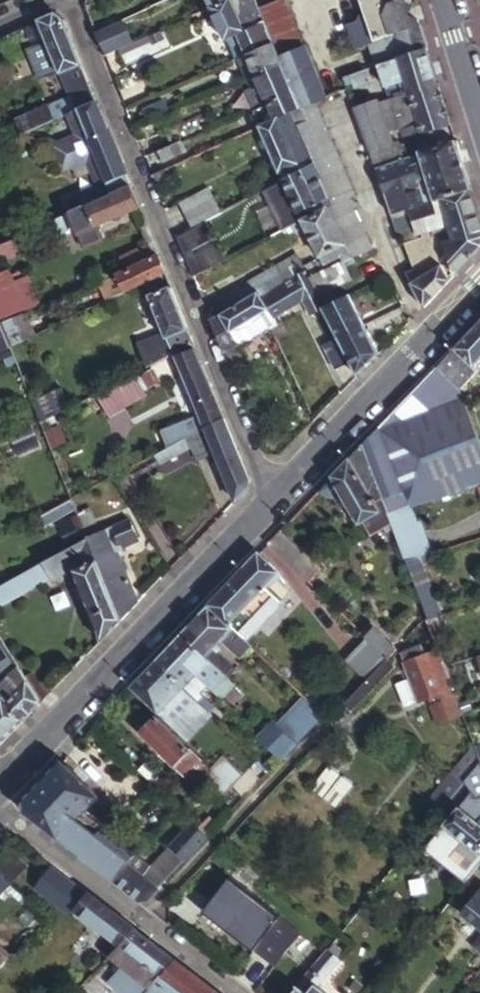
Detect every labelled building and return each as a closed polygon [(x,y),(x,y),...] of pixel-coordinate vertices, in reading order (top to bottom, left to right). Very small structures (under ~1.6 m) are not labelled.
[(151,7),(148,0),(125,0),(97,14),(106,29),(122,21),(151,7)] [(256,0),(224,0),(209,7),(225,41),(236,36),(265,22),(256,0)] [(265,22),(270,35),(274,45),(277,54),(300,44),(282,0),(256,0),(265,22)] [(418,25),(410,0),(358,0),(361,9),(353,25),(347,27),(355,50),(368,45),(418,25)] [(65,16),(58,9),(38,17),(71,95),(49,105),(55,119),(69,113),(98,100),(65,16)] [(96,17),(89,20),(95,34),(102,31),(96,17)] [(102,31),(95,34),(104,57),(117,51),(132,44),(122,21),(106,29),(102,31)] [(270,35),(265,22),(236,36),(245,58),(274,45),(270,35)] [(376,68),(426,51),(422,37),(418,25),(368,45),(376,68)] [(162,29),(132,44),(117,51),(125,66),(169,45),(162,29)] [(277,54),(281,63),(286,76),(309,68),(300,44),(277,54)] [(252,75),(281,63),(277,54),(274,45),(245,58),(252,75)] [(426,51),(376,68),(403,141),(450,125),(437,85),(426,51)] [(286,76),(281,63),(252,75),(264,105),(282,97),(277,83),(287,79),(286,76)] [(309,68),(286,76),(287,79),(299,108),(311,103),(321,99),(309,68)] [(371,81),(367,71),(342,80),(344,86),(350,84),(352,88),(371,81)] [(277,83),(282,97),(264,105),(271,121),(289,112),(299,108),(287,79),(277,83)] [(145,120),(168,111),(163,99),(140,109),(145,120)] [(108,125),(98,100),(69,113),(79,136),(80,138),(89,134),(108,125)] [(374,169),(429,150),(425,140),(400,149),(398,144),(393,145),(377,102),(353,109),(366,148),(374,169)] [(311,103),(299,108),(289,112),(295,125),(317,116),(311,103)] [(55,119),(49,105),(30,113),(36,127),(55,119)] [(295,125),(289,112),(271,121),(256,128),(280,180),(281,180),(312,165),(306,151),(300,138),(295,125)] [(12,121),(18,135),(36,127),(30,113),(12,121)] [(170,149),(183,143),(210,131),(204,116),(164,135),(170,149)] [(322,129),(317,116),(295,125),(300,138),(322,129)] [(132,184),(108,125),(89,134),(108,182),(101,185),(82,194),(86,205),(132,184)] [(322,129),(300,138),(306,151),(328,142),(322,129)] [(80,138),(79,136),(62,143),(58,154),(62,163),(72,167),(89,160),(101,185),(108,182),(89,134),(80,138)] [(374,169),(380,188),(421,173),(423,177),(462,163),(458,152),(455,141),(429,150),(374,169)] [(330,148),(328,142),(306,151),(312,165),(333,155),(330,148)] [(170,149),(158,155),(160,160),(185,148),(183,143),(170,149)] [(317,178),(339,168),(333,155),(312,165),(317,178)] [(438,200),(470,188),(466,174),(462,163),(423,177),(421,173),(380,188),(390,216),(406,211),(428,203),(438,200)] [(317,178),(312,165),(281,180),(280,180),(294,208),(296,213),(326,198),(323,192),(317,178)] [(345,182),(339,168),(317,178),(323,192),(345,182)] [(170,179),(166,171),(153,178),(156,186),(170,179)] [(351,196),(345,182),(323,192),(326,198),(329,204),(329,206),(345,198),(351,196)] [(132,184),(86,205),(52,220),(58,235),(76,227),(85,248),(102,241),(96,227),(141,207),(132,184)] [(419,231),(477,211),(474,201),(470,188),(438,200),(444,218),(412,230),(413,234),(419,231)] [(189,229),(219,213),(207,189),(177,203),(189,229)] [(326,198),(296,213),(299,220),(323,207),(329,204),(326,198)] [(329,206),(329,204),(323,207),(329,221),(351,211),(345,198),(329,206)] [(428,203),(406,211),(412,230),(444,218),(438,200),(428,203)] [(323,207),(299,220),(290,225),(279,231),(282,238),(303,227),(324,273),(330,270),(342,264),(348,261),(342,248),(335,234),(329,221),(323,207)] [(299,220),(296,213),(294,208),(284,213),(290,225),(299,220)] [(351,211),(329,221),(335,234),(357,223),(351,211)] [(413,269),(417,278),(441,268),(434,253),(454,245),(462,270),(479,251),(479,220),(477,211),(419,231),(421,236),(403,243),(413,269)] [(262,225),(268,237),(279,231),(290,225),(284,213),(262,225)] [(364,237),(357,223),(335,234),(342,248),(364,237)] [(0,243),(0,261),(20,253),(12,237),(0,243)] [(342,248),(348,261),(370,250),(364,237),(342,248)] [(125,271),(154,258),(148,246),(120,259),(125,271)] [(167,274),(160,255),(154,258),(125,271),(100,282),(108,301),(167,274)] [(289,278),(300,270),(293,257),(281,265),(289,278)] [(348,261),(342,264),(344,269),(351,265),(348,261)] [(300,270),(307,282),(319,275),(321,275),(315,262),(300,270)] [(342,264),(330,270),(338,284),(349,279),(344,269),(342,264)] [(257,291),(260,296),(289,278),(281,265),(236,292),(241,301),(257,291)] [(0,270),(0,324),(0,325),(26,314),(40,308),(25,274),(12,279),(7,267),(0,270)] [(411,287),(426,307),(451,281),(446,275),(441,268),(417,278),(413,269),(406,272),(411,287)] [(289,278),(260,296),(268,308),(273,317),(301,300),(309,315),(322,309),(315,297),(307,282),(300,270),(289,278)] [(324,273),(321,275),(319,275),(328,290),(338,284),(330,270),(324,273)] [(307,282),(315,297),(328,290),(319,275),(307,282)] [(195,345),(172,286),(148,297),(166,339),(145,350),(152,367),(169,358),(195,345)] [(268,308),(260,296),(257,291),(241,301),(210,321),(225,357),(226,356),(238,349),(239,348),(230,332),(268,308)] [(363,326),(347,296),(322,309),(338,340),(363,326)] [(271,329),(268,308),(230,332),(239,348),(271,329)] [(278,325),(273,317),(268,308),(271,329),(272,335),(276,344),(289,336),(282,323),(278,325)] [(35,336),(26,314),(0,325),(9,348),(35,336)] [(9,348),(0,325),(0,324),(0,352),(9,348)] [(436,370),(459,391),(462,394),(479,376),(479,370),(479,369),(479,368),(479,325),(436,370)] [(378,356),(363,326),(338,340),(350,363),(358,377),(378,356)] [(334,372),(350,363),(338,340),(322,349),(334,372)] [(244,362),(238,349),(226,356),(234,369),(244,362)] [(160,437),(165,450),(225,419),(197,350),(176,360),(198,417),(160,437)] [(169,358),(152,367),(97,395),(106,415),(144,396),(142,391),(175,374),(169,358)] [(362,446),(388,515),(411,508),(478,488),(479,488),(479,433),(468,400),(462,394),(459,391),(436,370),(362,446)] [(60,397),(34,410),(40,423),(56,415),(66,410),(60,397)] [(56,415),(40,423),(44,433),(48,431),(52,439),(50,440),(53,449),(67,442),(56,415)] [(249,481),(225,419),(165,450),(155,455),(159,465),(188,450),(193,461),(211,453),(207,444),(212,442),(236,504),(246,493),(249,481)] [(362,446),(331,478),(358,525),(362,523),(370,538),(392,526),(388,515),(362,446)] [(85,504),(74,508),(78,517),(81,525),(91,520),(85,504)] [(388,515),(392,526),(405,562),(432,554),(421,521),(416,523),(411,508),(388,515)] [(88,542),(81,525),(78,517),(68,521),(77,547),(88,542)] [(120,622),(138,603),(117,553),(122,551),(120,548),(140,539),(131,520),(88,542),(120,622)] [(269,542),(310,582),(322,569),(281,529),(269,542)] [(120,622),(88,542),(77,547),(60,556),(42,565),(50,580),(51,583),(74,573),(100,642),(120,622)] [(427,621),(438,618),(442,617),(423,564),(438,559),(436,553),(432,554),(405,562),(427,621)] [(258,554),(207,606),(237,634),(273,597),(264,588),(278,574),(258,554)] [(42,565),(0,587),(0,607),(50,580),(42,565)] [(207,606),(178,636),(221,677),(228,670),(211,652),(220,642),(237,659),(249,646),(237,634),(207,606)] [(444,635),(438,618),(427,621),(434,639),(444,635)] [(372,624),(363,634),(369,640),(390,660),(399,651),(372,624)] [(178,636),(164,650),(179,664),(180,662),(195,676),(194,678),(204,688),(207,690),(221,677),(178,636)] [(3,682),(0,685),(0,746),(42,702),(24,675),(0,638),(0,678),(3,682)] [(367,683),(390,660),(369,640),(348,662),(367,683)] [(446,719),(462,713),(445,669),(439,652),(426,657),(422,648),(404,655),(412,679),(419,702),(432,698),(438,696),(446,719)] [(164,650),(153,661),(190,696),(209,713),(213,709),(198,694),(204,688),(194,678),(195,676),(180,662),(179,664),(164,650)] [(352,713),(397,667),(390,660),(367,683),(353,698),(344,707),(352,713)] [(153,661),(127,688),(156,716),(185,743),(211,715),(209,713),(190,696),(153,661)] [(37,667),(24,675),(42,702),(52,691),(37,667)] [(231,687),(221,677),(207,690),(218,700),(231,687)] [(419,702),(412,679),(398,683),(405,706),(419,702)] [(438,696),(432,698),(435,707),(432,708),(436,722),(446,719),(438,696)] [(324,718),(305,699),(276,729),(296,747),(324,718)] [(344,707),(329,722),(337,729),(352,713),(344,707)] [(185,743),(156,716),(140,733),(181,773),(187,768),(192,772),(204,761),(185,743)] [(296,747),(276,729),(262,742),(282,761),(296,747)] [(475,748),(427,802),(439,813),(469,777),(479,764),(479,762),(475,748)] [(149,758),(137,772),(154,789),(167,775),(149,758)] [(21,812),(58,841),(97,798),(58,760),(20,799),(21,812)] [(204,761),(192,772),(195,776),(207,764),(204,761)] [(247,783),(226,763),(216,773),(237,793),(247,783)] [(207,764),(195,776),(205,784),(216,773),(207,764)] [(469,777),(477,802),(479,801),(479,764),(469,777)] [(190,782),(195,776),(192,772),(187,768),(181,773),(190,782)] [(326,769),(307,787),(317,797),(336,779),(326,769)] [(237,793),(216,773),(205,784),(226,804),(237,793)] [(338,782),(319,800),(329,809),(347,791),(338,782)] [(477,825),(458,809),(429,843),(450,861),(464,845),(479,857),(479,855),(479,821),(477,825)] [(155,835),(163,826),(156,818),(147,827),(155,835)] [(183,831),(171,842),(172,849),(152,869),(143,877),(126,864),(109,882),(142,907),(207,838),(194,827),(186,835),(183,831)] [(83,861),(109,882),(126,864),(99,843),(83,861)] [(135,855),(126,864),(143,877),(152,869),(135,855)] [(273,918),(221,878),(196,910),(222,929),(221,931),(247,951),(248,950),(269,966),(291,935),(271,920),(273,918)] [(459,914),(479,931),(479,888),(459,914)] [(134,928),(87,891),(73,908),(97,930),(93,936),(103,944),(95,954),(103,960),(108,955),(134,928)] [(173,959),(134,928),(108,955),(120,965),(147,985),(173,959)] [(470,947),(479,956),(479,935),(470,947)] [(339,953),(329,945),(321,954),(331,962),(339,953)] [(313,985),(331,962),(321,954),(288,992),(323,992),(313,985)] [(91,973),(101,962),(97,958),(87,969),(91,973)] [(173,959),(147,985),(141,992),(142,992),(211,992),(213,991),(173,959)] [(120,965),(105,980),(119,992),(140,992),(141,992),(147,985),(120,965)]
